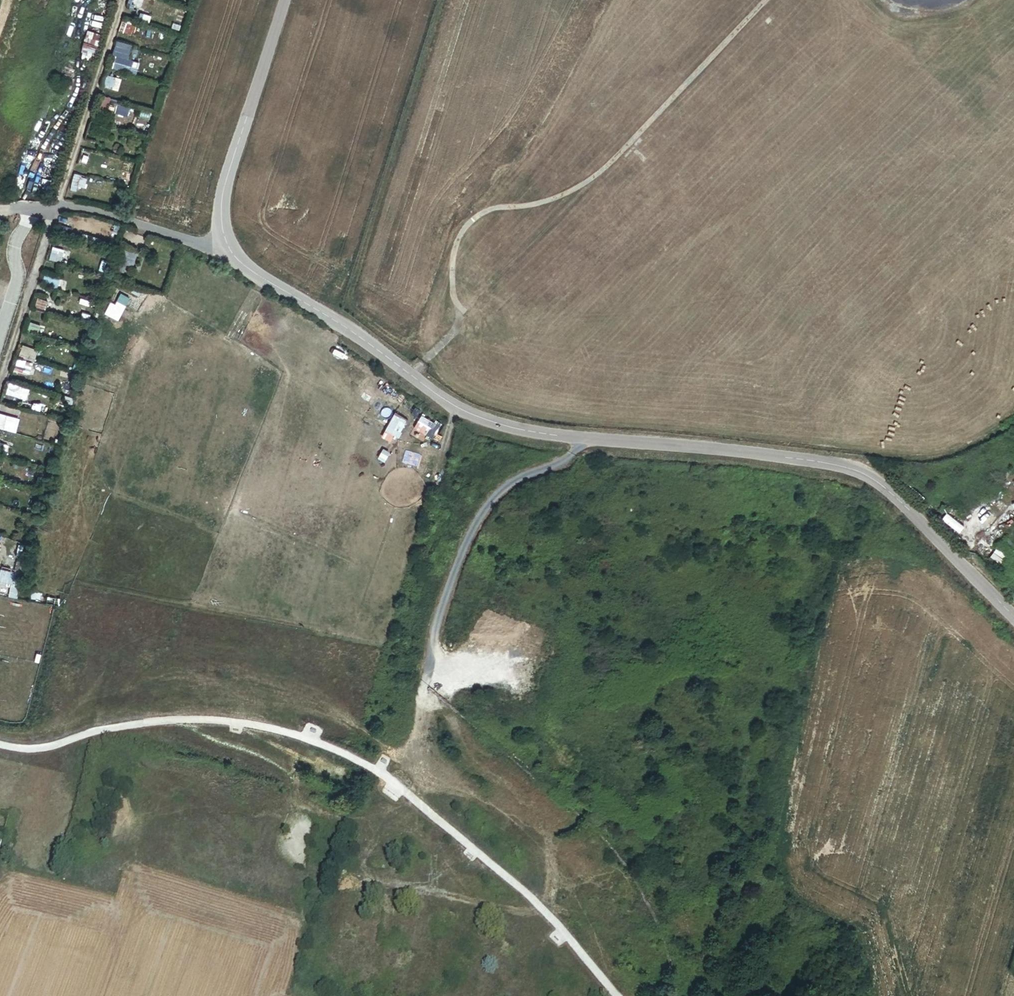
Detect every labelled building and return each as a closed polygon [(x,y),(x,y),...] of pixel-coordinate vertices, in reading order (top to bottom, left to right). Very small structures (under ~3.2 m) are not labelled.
[(141,13),(145,0),(129,0),(128,4),(131,4),(129,10),(141,13)] [(122,23),(119,33),(137,39),(141,29),(134,27),(135,23),(128,21),(127,24),(122,23)] [(55,93),(65,96),(67,91),(68,92),(75,70),(72,70),(75,61),(66,59),(55,93)] [(107,77),(104,88),(112,90),(115,79),(107,77)] [(101,99),(98,110),(115,115),(119,102),(105,98),(104,100),(101,99)] [(92,126),(89,136),(99,139),(99,137),(107,139),(108,134),(101,132),(103,126),(93,123),(92,126)] [(84,153),(80,164),(88,166),(91,155),(84,153)] [(74,177),(71,191),(77,192),(78,188),(84,189),(86,180),(74,177)] [(59,226),(56,234),(70,238),(73,230),(59,226)] [(1,244),(0,249),(0,271),(4,272),(7,262),(9,263),(13,248),(1,244)] [(52,248),(49,260),(60,263),(63,251),(52,248)] [(123,250),(120,259),(115,258),(114,262),(118,264),(116,271),(124,274),(126,266),(133,268),(137,254),(123,250)] [(44,277),(42,286),(57,290),(59,280),(44,277)] [(487,297),(479,305),(483,310),(491,302),(487,297)] [(37,299),(34,311),(44,314),(48,303),(37,299)] [(79,339),(76,346),(82,348),(85,341),(79,339)] [(38,351),(22,346),(19,358),(34,363),(38,351)] [(17,360),(14,372),(30,376),(33,365),(17,360)] [(74,365),(72,371),(79,374),(81,367),(74,365)] [(9,384),(6,394),(26,400),(29,390),(9,384)] [(15,433),(18,420),(0,415),(0,429),(15,433)] [(940,519),(973,550),(1008,509),(1013,502),(1013,494),(998,481),(992,491),(984,500),(974,506),(962,508),(953,505),(940,519)] [(0,571),(0,578),(5,580),(4,584),(11,586),(9,597),(15,599),(17,589),(19,582),(15,581),(16,575),(0,571)]
